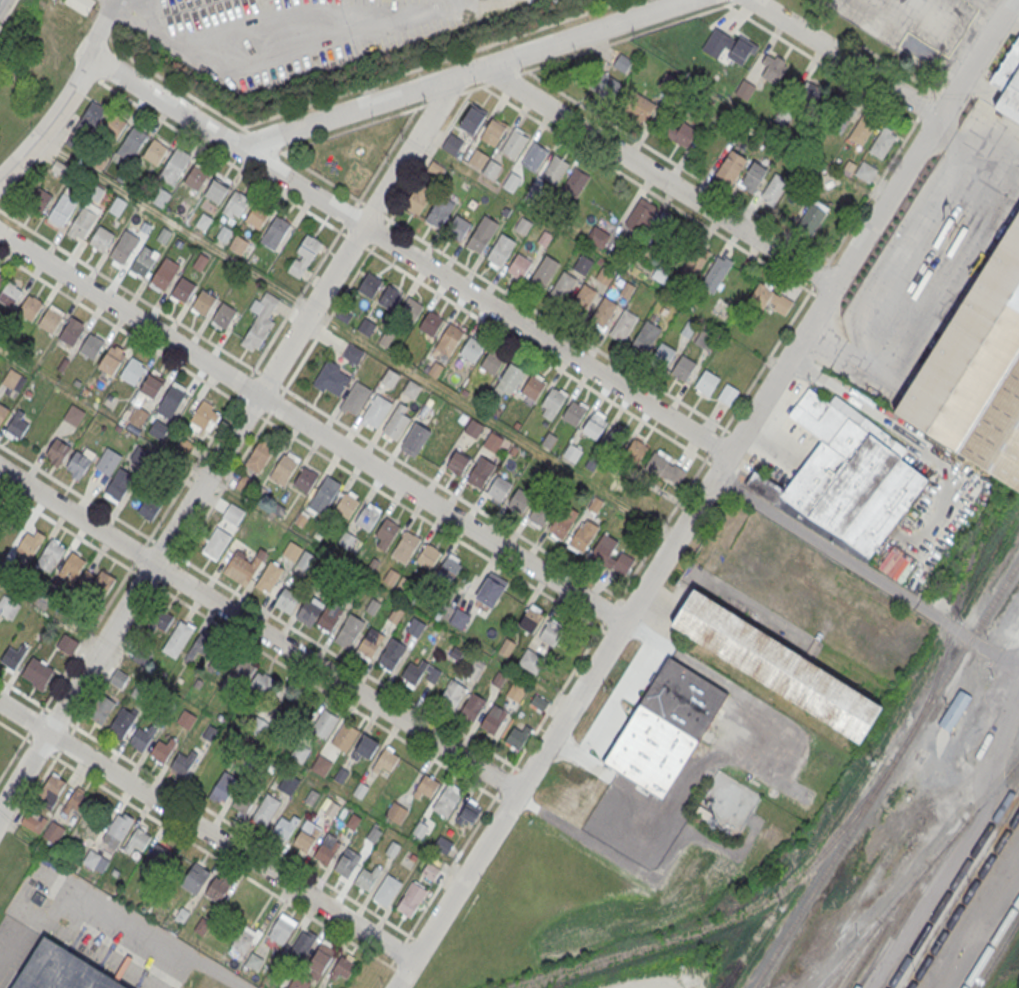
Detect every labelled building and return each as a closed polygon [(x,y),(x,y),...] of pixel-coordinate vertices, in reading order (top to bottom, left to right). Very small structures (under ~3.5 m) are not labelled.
[(95,0),(63,0),(61,2),(87,17),(96,1),(95,0)] [(753,46),(715,25),(702,50),(719,59),(722,53),(743,64),(753,46)] [(775,86),(789,65),(771,53),(757,73),(775,86)] [(624,72),(630,62),(621,55),(614,66),(624,72)] [(996,105),(1018,121),(1018,68),(996,105)] [(611,101),(622,83),(598,70),(588,87),(611,101)] [(826,92),(802,80),(794,95),(818,107),(826,92)] [(623,107),(643,124),(657,108),(637,91),(623,107)] [(92,100),(107,110),(89,138),(74,128),(92,100)] [(472,103),(487,112),(473,134),(459,124),(472,103)] [(845,130),(850,106),(837,103),(832,128),(845,130)] [(113,112),(128,121),(110,149),(95,139),(113,112)] [(847,138),(860,147),(878,121),(865,112),(847,138)] [(493,116),(508,125),(494,147),(480,137),(493,116)] [(662,133),(685,150),(698,132),(674,116),(662,133)] [(133,125),(148,134),(130,162),(116,153),(133,125)] [(867,152),(881,160),(898,135),(884,126),(867,152)] [(513,128),(528,138),(514,159),(500,150),(513,128)] [(450,133),(462,140),(454,154),(442,147),(450,133)] [(154,139),(168,148),(157,165),(143,156),(154,139)] [(534,141),(549,150),(535,172),(521,163),(534,141)] [(177,146),(191,155),(173,183),(159,174),(177,146)] [(476,148),(488,155),(480,169),(468,162),(476,148)] [(731,150),(746,159),(731,183),(716,174),(731,150)] [(554,154),(569,163),(555,185),(541,176),(554,154)] [(490,158),(501,165),(493,180),(481,172),(490,158)] [(753,160),(768,169),(752,193),(737,184),(753,160)] [(877,170),(864,162),(855,175),(869,183),(877,170)] [(195,164),(210,173),(198,190),(184,181),(195,164)] [(575,167),(590,176),(576,198),(561,189),(575,167)] [(511,171),(521,178),(512,192),(501,186),(511,171)] [(775,173),(788,180),(773,205),(760,197),(775,173)] [(215,177),(229,187),(218,204),(203,195),(215,177)] [(434,190),(420,181),(404,207),(418,216),(434,190)] [(147,200),(162,210),(171,196),(156,186),(147,200)] [(235,189),(250,199),(238,216),(224,207),(235,189)] [(456,201),(442,192),(426,218),(440,227),(456,201)] [(63,194),(77,203),(63,225),(49,216),(63,194)] [(641,197),(656,206),(640,230),(625,221),(641,197)] [(811,201),(826,211),(811,235),(796,225),(811,201)] [(256,202),(271,211),(260,229),(245,219),(256,202)] [(83,207),(97,216),(83,238),(69,229),(83,207)] [(662,209),(677,219),(662,243),(647,233),(662,209)] [(466,245),(484,214),(499,224),(480,254),(466,245)] [(276,215),(292,225),(275,251),(259,241),(276,215)] [(897,411),(1018,215),(1018,492),(1010,486),(897,411)] [(471,223),(457,216),(447,235),(461,243),(471,223)] [(521,216),(533,223),(526,234),(514,227),(521,216)] [(100,225),(114,234),(103,251),(89,242),(100,225)] [(594,225),(610,234),(602,248),(586,240),(594,225)] [(232,233),(223,227),(216,238),(225,244),(232,233)] [(516,241),(502,232),(486,258),(500,267),(516,241)] [(285,270),(301,279),(322,243),(307,233),(285,270)] [(242,256),(249,243),(236,236),(229,248),(242,256)] [(120,237),(134,247),(123,264),(109,255),(120,237)] [(694,281),(710,252),(694,243),(678,273),(694,281)] [(143,245),(158,255),(144,276),(130,267),(143,245)] [(532,261),(517,252),(506,270),(520,279),(532,261)] [(545,254),(559,262),(542,290),(529,282),(545,254)] [(582,254),(594,261),(585,275),(573,268),(582,254)] [(716,255),(731,265),(712,293),(697,283),(716,255)] [(165,257),(180,266),(166,288),(151,279),(165,257)] [(603,266),(614,273),(607,285),(595,278),(603,266)] [(577,278),(563,269),(547,295),(561,304),(577,278)] [(368,272),(383,281),(372,299),(357,289),(368,272)] [(182,276),(196,285),(185,302),(171,293),(182,276)] [(626,281),(635,286),(628,299),(619,293),(626,281)] [(12,310),(23,291),(8,282),(0,295),(0,302),(12,310)] [(597,291),(583,282),(567,308),(581,317),(597,291)] [(793,300),(758,283),(749,302),(785,319),(793,300)] [(388,285),(403,294),(392,311),(377,302),(388,285)] [(202,289),(216,299),(205,316),(191,307),(202,289)] [(18,314),(32,323),(44,305),(30,295),(18,314)] [(618,304),(603,295),(587,321),(602,330),(618,304)] [(409,297),(423,306),(412,323),(398,314),(409,297)] [(223,302),(237,311),(226,329),(212,319),(223,302)] [(37,327),(52,335),(64,314),(49,306),(37,327)] [(623,340),(638,317),(624,308),(610,332),(623,340)] [(429,310),(443,319),(432,336),(418,327),(429,310)] [(259,313),(274,322),(256,350),(242,341),(259,313)] [(357,329),(365,316),(376,324),(368,336),(357,329)] [(58,338),(72,348),(86,326),(72,317),(58,338)] [(661,328),(646,319),(630,345),(645,354),(661,328)] [(463,331),(449,322),(433,348),(447,357),(463,331)] [(377,341),(385,329),(394,334),(386,347),(377,341)] [(104,340),(89,333),(79,354),(95,361),(104,340)] [(469,335),(484,344),(472,362),(458,352),(469,335)] [(650,359),(661,341),(675,350),(664,368),(650,359)] [(341,355),(349,343),(364,352),(356,364),(341,355)] [(98,369),(114,377),(126,352),(110,344),(98,369)] [(490,349),(505,358),(494,375),(479,366),(490,349)] [(671,371),(682,353),(696,362),(685,380),(671,371)] [(119,378),(134,387),(146,367),(131,358),(119,378)] [(341,367),(327,358),(311,384),(326,393),(328,390),(337,396),(349,377),(339,370),(341,367)] [(427,373),(435,361),(444,366),(436,379),(427,373)] [(524,371),(510,362),(494,388),(508,397),(524,371)] [(381,381),(388,368),(400,375),(392,388),(381,381)] [(694,386),(705,368),(719,377),(708,395),(694,386)] [(24,379),(10,371),(1,386),(16,394),(24,379)] [(532,374),(547,383),(536,400),(521,391),(532,374)] [(164,383),(148,375),(139,392),(155,400),(164,383)] [(402,392),(410,379),(421,386),(413,399),(402,392)] [(174,380),(186,388),(184,391),(187,393),(170,419),(156,410),(174,380)] [(371,389),(356,380),(340,407),(355,415),(371,389)] [(726,382),(739,390),(729,405),(717,397),(726,382)] [(755,469),(746,484),(868,561),(929,478),(902,457),(903,456),(811,386),(788,413),(824,440),(787,488),(755,469)] [(552,387),(566,396),(551,420),(542,414),(546,407),(541,404),(552,387)] [(425,403),(431,392),(443,399),(436,410),(425,403)] [(376,393),(392,402),(376,427),(367,422),(366,425),(359,421),(376,393)] [(207,433),(220,411),(202,400),(189,422),(207,433)] [(573,400),(587,409),(576,426),(562,417),(573,400)] [(400,402),(407,406),(403,413),(410,418),(396,439),(382,430),(400,402)] [(86,412),(71,403),(62,418),(76,427),(86,412)] [(0,405),(0,428),(10,410),(0,405)] [(128,420),(140,429),(150,415),(137,407),(128,420)] [(6,435),(21,440),(27,423),(24,421),(27,415),(14,410),(6,435)] [(593,412),(608,422),(597,439),(582,430),(593,412)] [(464,431),(472,418),(483,425),(475,438),(464,431)] [(431,431),(416,422),(401,448),(415,457),(431,431)] [(149,433),(160,440),(166,429),(155,423),(149,433)] [(613,452),(628,435),(618,426),(603,443),(613,452)] [(482,444),(491,431),(503,439),(495,452),(482,444)] [(44,456),(59,467),(72,448),(57,437),(44,456)] [(636,465),(649,448),(635,437),(622,455),(636,465)] [(260,438),(275,447),(259,473),(244,464),(260,438)] [(562,455),(570,442),(582,449),(574,462),(562,455)] [(79,480),(96,456),(80,445),(63,470),(79,480)] [(109,476),(122,456),(107,447),(94,467),(109,476)] [(131,459),(141,464),(147,453),(137,448),(131,459)] [(456,449),(471,458),(460,476),(445,466),(456,449)] [(654,450),(669,460),(658,477),(643,468),(654,450)] [(284,451),(299,460),(283,487),(268,478),(284,451)] [(495,464),(481,455),(465,481),(479,490),(495,464)] [(305,466),(319,475),(307,492),(293,484),(305,466)] [(134,476),(119,467),(104,493),(118,502),(134,476)] [(327,475),(341,484),(321,515),(307,505),(327,475)] [(486,493),(500,503),(512,485),(498,475),(486,493)] [(504,504),(521,516),(533,499),(516,487),(504,504)] [(345,492),(359,501),(347,519),(333,510),(345,492)] [(163,504),(148,494),(136,513),(152,522),(163,504)] [(525,520),(542,528),(550,511),(534,503),(525,520)] [(366,504),(380,513),(368,531),(354,522),(366,504)] [(561,542),(578,514),(565,506),(548,533),(561,542)] [(386,517),(400,526),(389,544),(375,535),(386,517)] [(580,524),(582,525),(586,519),(598,527),(583,552),(568,543),(580,524)] [(217,527),(231,536),(216,559),(202,550),(217,527)] [(17,552),(33,560),(44,536),(28,528),(17,552)] [(407,529),(421,538),(405,564),(391,555),(407,529)] [(337,542),(345,530),(355,536),(347,549),(337,542)] [(603,533),(618,542),(604,564),(589,554),(603,533)] [(66,549),(51,540),(36,564),(51,573),(66,549)] [(282,553),(290,540),(302,548),(295,561),(282,553)] [(426,543),(440,552),(429,570),(415,561),(426,543)] [(237,548),(247,554),(245,558),(251,562),(260,547),(267,552),(246,586),(223,571),(237,548)] [(296,563),(304,550),(317,557),(309,570),(296,563)] [(635,560),(620,552),(610,569),(624,578),(635,560)] [(73,585),(87,561),(72,553),(58,577),(73,585)] [(448,555),(462,564),(451,582),(437,573),(448,555)] [(270,560),(284,569),(269,593),(255,584),(270,560)] [(383,581),(391,568),(400,573),(392,586),(383,581)] [(91,587),(105,595),(115,579),(101,571),(91,587)] [(491,572),(508,582),(492,607),(476,597),(491,572)] [(395,588),(403,575),(412,581),(404,593),(395,588)] [(285,587),(299,596),(288,614),(274,605),(285,587)] [(696,587),(673,623),(861,742),(884,705),(696,587)] [(311,594),(325,603),(310,627),(296,618),(311,594)] [(364,610),(372,597),(381,602),(373,615),(364,610)] [(330,600),(344,609),(330,632),(315,623),(330,600)] [(387,618),(395,605),(404,611),(396,624),(387,618)] [(174,616),(160,608),(149,625),(163,634),(174,616)] [(448,622),(457,608),(470,615),(461,630),(448,622)] [(532,634),(542,616),(529,609),(519,627),(532,634)] [(350,613),(364,622),(349,646),(335,637),(350,613)] [(405,629),(413,616),(425,624),(418,637),(405,629)] [(566,628),(549,618),(537,638),(554,649),(566,628)] [(195,628),(180,619),(162,650),(177,659),(195,628)] [(371,627),(385,636),(370,659),(356,650),(371,627)] [(191,663),(198,651),(212,659),(222,644),(201,631),(184,659),(191,663)] [(71,657),(79,643),(63,635),(56,648),(71,657)] [(392,637),(406,646),(391,670),(377,661),(392,637)] [(499,650),(506,637),(516,643),(508,656),(499,650)] [(19,644),(16,650),(8,646),(0,660),(0,667),(13,674),(28,649),(19,644)] [(517,663),(527,647),(545,659),(535,674),(517,663)] [(671,656),(642,703),(701,740),(730,693),(671,656)] [(20,680),(42,693),(55,670),(32,657),(20,680)] [(409,660),(418,665),(422,658),(442,671),(435,683),(425,678),(429,671),(425,669),(415,685),(400,676),(409,660)] [(466,675),(476,658),(485,664),(475,680),(466,675)] [(256,671),(242,659),(219,686),(233,698),(256,671)] [(490,682),(498,669),(507,675),(500,688),(490,682)] [(274,678),(259,674),(255,688),(270,692),(274,678)] [(466,688),(451,679),(440,699),(455,708),(466,688)] [(505,694),(514,680),(526,688),(518,701),(505,694)] [(939,723),(948,731),(972,698),(962,691),(939,723)] [(473,692),(486,701),(473,721),(460,712),(473,692)] [(548,701),(536,694),(531,703),(543,710),(548,701)] [(99,725),(116,705),(104,695),(87,715),(99,725)] [(493,704),(507,713),(494,734),(480,725),(493,704)] [(107,731),(122,740),(137,716),(122,707),(107,731)] [(323,740),(338,719),(322,708),(307,729),(323,740)] [(178,723),(189,730),(197,718),(185,711),(178,723)] [(504,742),(519,751),(532,731),(517,721),(504,742)] [(346,753),(359,732),(343,722),(331,745),(346,753)] [(145,731),(150,723),(157,727),(142,751),(129,742),(138,727),(145,731)] [(367,763),(379,743),(365,734),(353,754),(367,763)] [(166,744),(171,735),(178,740),(163,763),(150,754),(159,740),(166,744)] [(310,750),(299,744),(290,759),(301,766),(310,750)] [(390,774),(400,755),(385,747),(375,766),(390,774)] [(187,756),(192,748),(199,752),(184,776),(170,767),(180,752),(187,756)] [(332,764),(319,755),(310,769),(324,778),(332,764)] [(207,770),(212,761),(220,766),(205,789),(191,780),(200,766),(207,770)] [(225,770),(239,779),(224,803),(210,794),(225,770)] [(67,783),(52,773),(38,797),(52,806),(67,783)] [(300,781),(286,773),(277,789),(290,798),(300,781)] [(430,798),(440,782),(425,773),(416,789),(430,798)] [(246,781),(260,790),(245,814),(231,805),(246,781)] [(463,791),(446,782),(430,809),(447,818),(463,791)] [(82,817),(88,794),(71,789),(64,812),(82,817)] [(305,801),(312,806),(319,794),(311,790),(305,801)] [(267,793),(280,801),(266,825),(253,817),(267,793)] [(483,806),(469,798),(455,820),(469,828),(483,806)] [(334,817),(340,806),(329,800),(323,812),(334,817)] [(385,814),(400,824),(409,810),(394,801),(385,814)] [(38,835),(48,820),(30,808),(20,823),(38,835)] [(122,816),(124,813),(134,819),(120,842),(106,833),(118,813),(122,816)] [(286,843),(298,824),(282,815),(271,834),(286,843)] [(45,838),(56,842),(60,828),(50,825),(45,838)] [(135,847),(142,851),(152,836),(137,826),(122,849),(130,854),(135,847)] [(293,844),(307,853),(316,838),(302,829),(293,844)] [(328,867),(342,841),(326,832),(312,858),(328,867)] [(446,854),(453,843),(440,835),(433,846),(446,854)] [(144,861),(159,870),(170,850),(155,842),(144,861)] [(361,854),(345,846),(333,872),(348,879),(361,854)] [(420,875),(432,882),(440,869),(428,862),(420,875)] [(212,874),(196,863),(181,883),(197,894),(212,874)] [(370,872),(375,864),(381,868),(367,891),(353,882),(363,867),(370,872)] [(234,882),(216,873),(205,896),(222,905),(234,882)] [(387,907),(403,882),(387,873),(372,898),(387,907)] [(429,891),(414,881),(396,908),(410,918),(429,891)] [(297,926),(282,914),(267,935),(282,947),(297,926)] [(232,951),(251,957),(259,931),(240,926),(232,951)] [(289,951),(303,960),(318,937),(303,928),(289,951)] [(12,987),(131,987),(46,934),(12,987)] [(336,949),(321,941),(303,973),(318,982),(336,949)] [(331,974),(349,981),(356,962),(338,955),(331,974)] [(310,986),(297,975),(287,987),(308,987),(310,986)]
